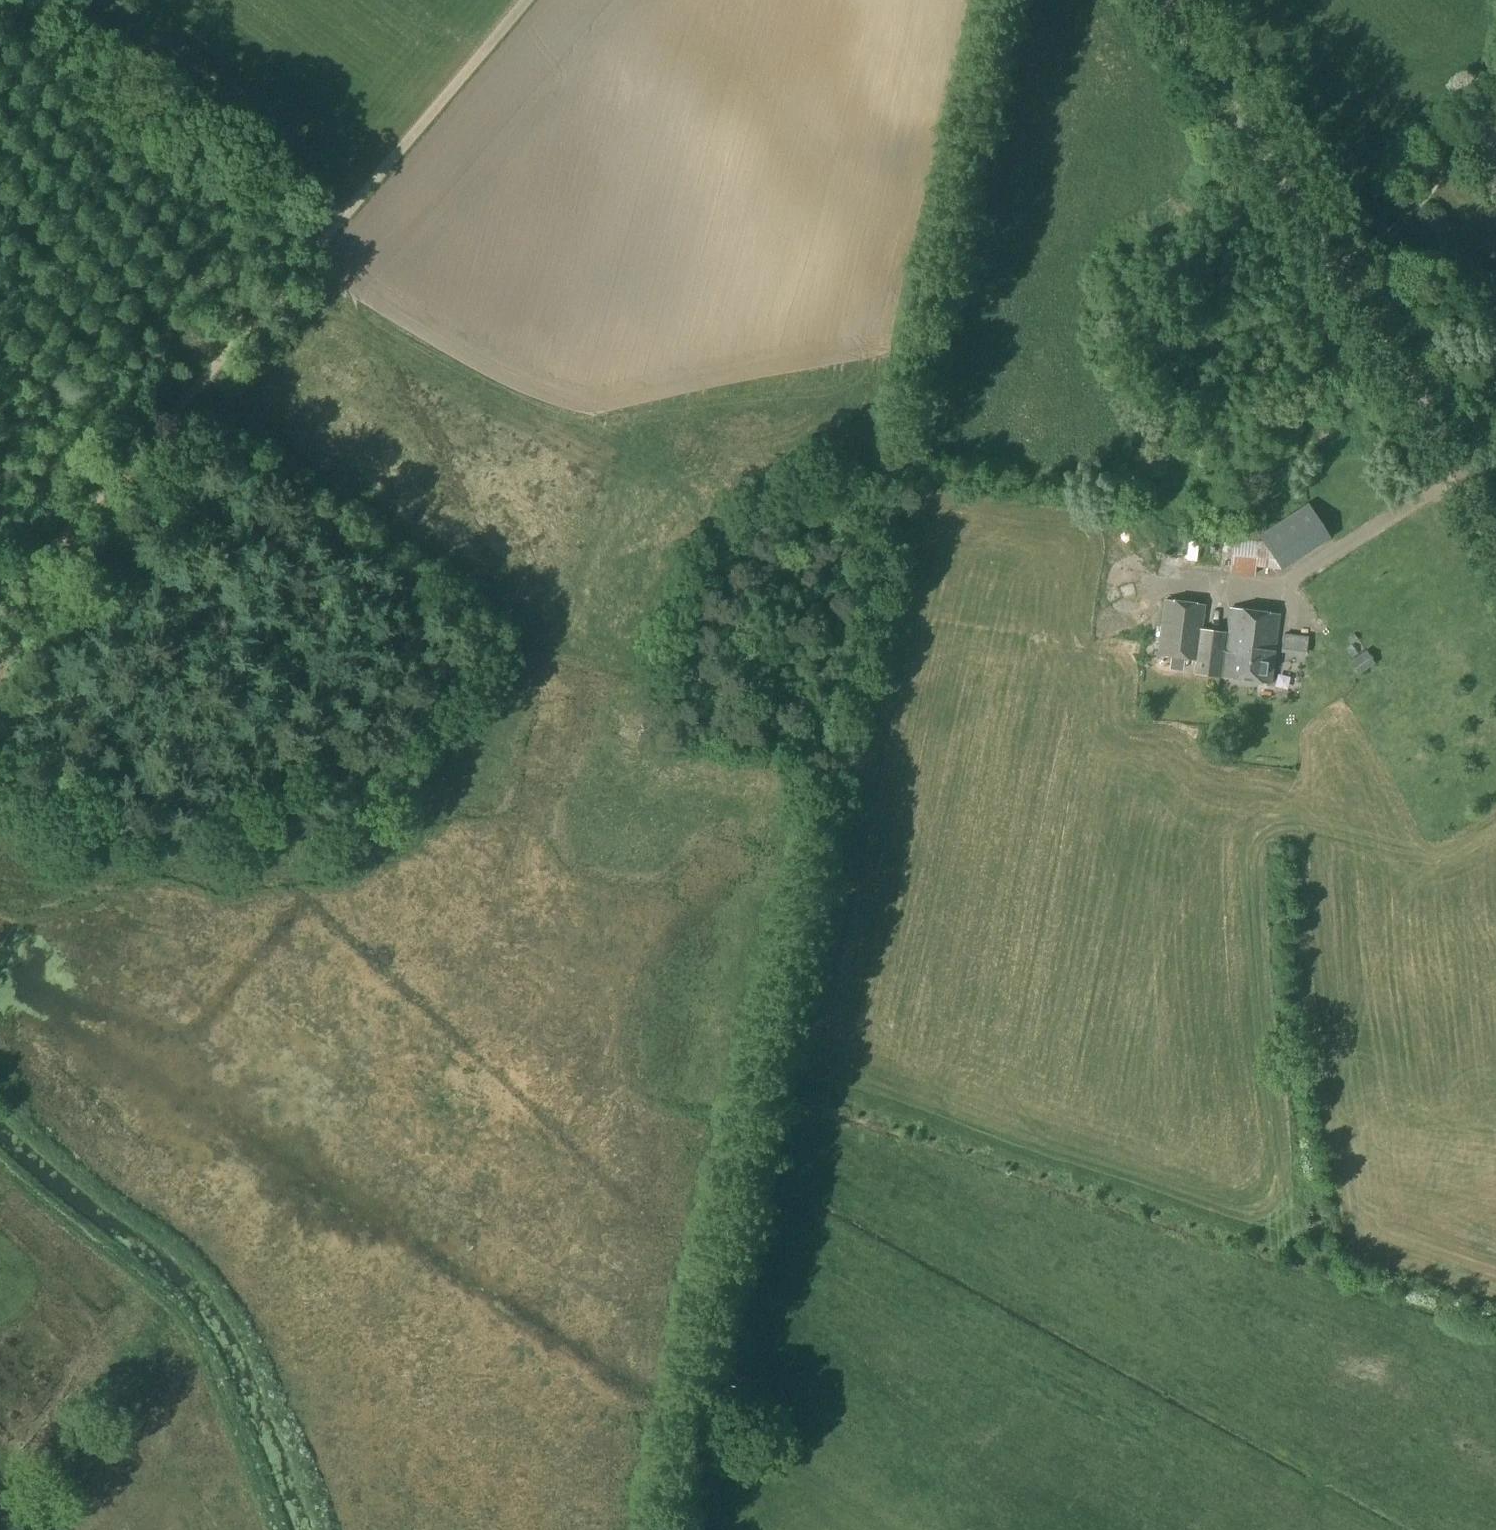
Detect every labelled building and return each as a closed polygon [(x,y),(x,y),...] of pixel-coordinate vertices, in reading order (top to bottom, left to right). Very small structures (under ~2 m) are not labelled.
[(1482,165),(1495,179),(1495,151),(1482,165)] [(1280,571),(1330,540),(1307,504),(1258,535),(1262,541),(1183,532),(1179,568),(1254,577),(1255,568),(1280,571)] [(1226,633),(1200,630),(1203,605),(1164,600),(1157,655),(1196,660),(1194,674),(1271,683),(1279,615),(1229,609),(1226,633)] [(1284,634),(1282,649),(1306,652),(1308,637),(1284,634)] [(1366,650),(1350,662),(1358,675),(1375,664),(1366,650)]
